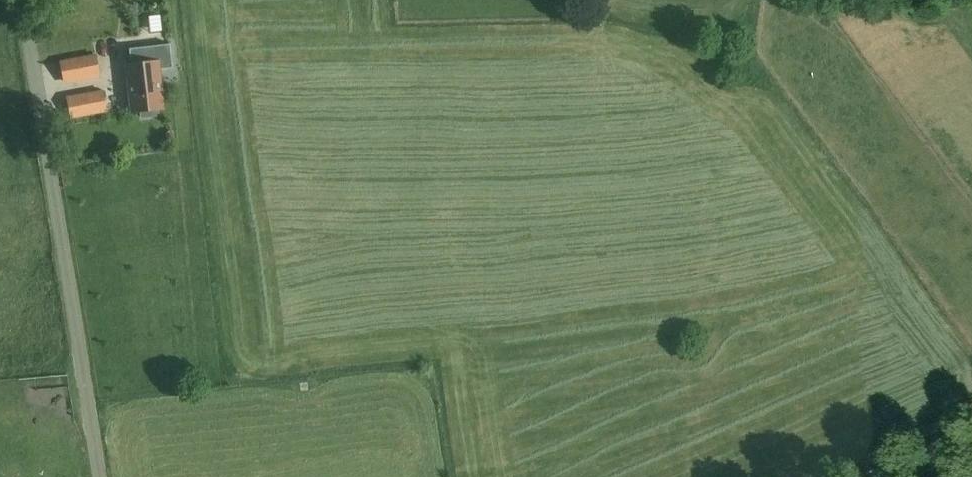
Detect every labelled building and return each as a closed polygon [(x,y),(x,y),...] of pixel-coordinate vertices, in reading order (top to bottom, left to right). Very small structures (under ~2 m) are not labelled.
[(59,61),(64,84),(101,77),(96,54),(59,61)] [(164,108),(158,61),(127,65),(133,112),(141,111),(142,115),(145,117),(153,116),(155,113),(156,109),(164,108)] [(66,96),(70,119),(108,112),(103,90),(66,96)]
